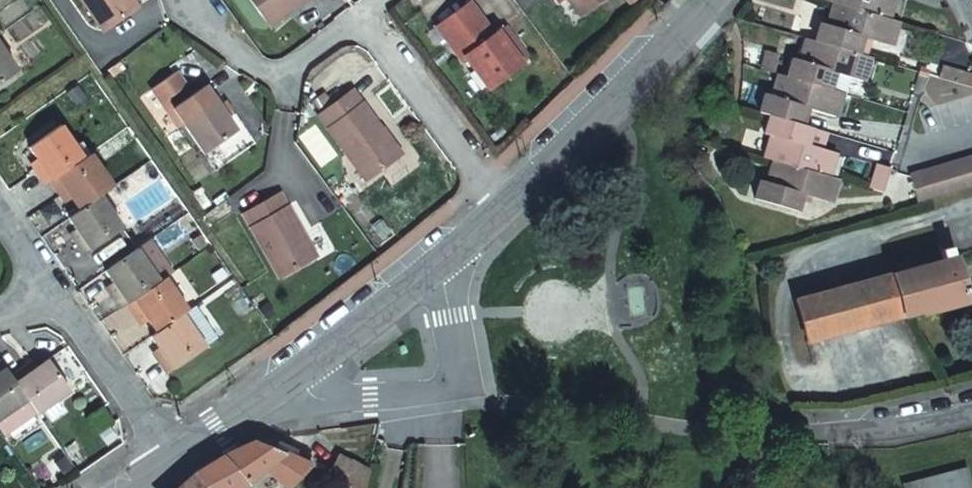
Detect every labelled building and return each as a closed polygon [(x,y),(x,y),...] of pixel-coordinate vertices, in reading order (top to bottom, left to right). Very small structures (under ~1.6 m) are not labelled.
[(130,0),(79,0),(98,26),(131,1),(130,0)] [(259,15),(278,0),(247,0),(259,15)] [(516,52),(491,20),(487,24),(468,0),(455,0),(432,18),(456,49),(460,46),(484,77),(516,52)] [(834,4),(867,14),(886,19),(892,0),(825,0),(824,1),(834,4)] [(889,47),(897,23),(886,19),(867,14),(834,4),(828,26),(821,24),(815,42),(858,55),(863,39),(889,47)] [(491,20),(516,52),(522,47),(498,15),(491,20)] [(861,84),(868,59),(858,55),(815,42),(805,39),(798,62),(792,61),(786,79),(818,88),(828,91),(838,94),(841,95),(846,79),(861,84)] [(765,53),(759,71),(771,74),(777,56),(765,53)] [(156,96),(178,80),(168,66),(146,82),(156,96)] [(971,90),(971,76),(940,66),(936,80),(971,90)] [(756,114),(767,117),(795,125),(800,127),(805,111),(831,119),(838,94),(828,91),(818,88),(786,79),(775,76),(769,99),(761,96),(756,114)] [(166,102),(178,118),(199,146),(232,123),(211,94),(199,78),(166,102)] [(376,117),(346,78),(312,105),(360,168),(392,144),(374,119),(376,117)] [(44,173),(76,149),(53,117),(22,140),(33,156),(27,160),(38,177),(44,173)] [(768,139),(762,159),(772,162),(797,170),(824,178),(830,154),(805,147),(811,130),(800,127),(795,125),(767,117),(761,137),(768,139)] [(94,186),(106,177),(82,144),(76,149),(44,173),(56,190),(63,185),(73,201),(94,186)] [(971,185),(971,157),(963,160),(971,185)] [(948,164),(956,190),(971,185),(963,160),(948,164)] [(797,170),(772,162),(764,186),(757,185),(752,202),(795,215),(799,198),(827,205),(834,181),(824,178),(797,170)] [(934,169),(942,194),(956,190),(948,164),(934,169)] [(883,195),(889,172),(889,171),(877,168),(870,191),(883,195)] [(921,173),(929,198),(942,194),(934,169),(921,173)] [(907,177),(915,202),(929,198),(921,173),(907,177)] [(313,247),(304,232),(300,234),(296,226),(299,224),(276,185),(240,206),(277,269),(313,247)] [(116,217),(94,186),(73,201),(62,210),(73,224),(66,228),(78,245),(116,217)] [(155,271),(132,238),(99,262),(111,278),(105,283),(116,299),(123,294),(155,271)] [(954,255),(893,273),(905,314),(966,297),(954,255)] [(152,323),(186,299),(162,266),(155,271),(123,294),(136,312),(142,308),(152,323)] [(905,314),(893,273),(797,299),(808,341),(905,314)] [(165,363),(218,325),(194,293),(186,299),(152,323),(147,327),(158,342),(153,346),(165,363)] [(26,356),(8,368),(25,391),(35,405),(67,383),(44,351),(29,360),(26,356)] [(0,357),(0,409),(25,391),(8,368),(0,357)] [(256,440),(242,445),(228,451),(214,459),(201,467),(195,472),(208,487),(282,487),(310,458),(256,440)] [(368,472),(338,451),(325,469),(353,487),(362,487),(368,472)] [(904,487),(971,487),(971,482),(968,467),(903,484),(904,487)] [(195,472),(184,480),(175,487),(208,487),(195,472)]
